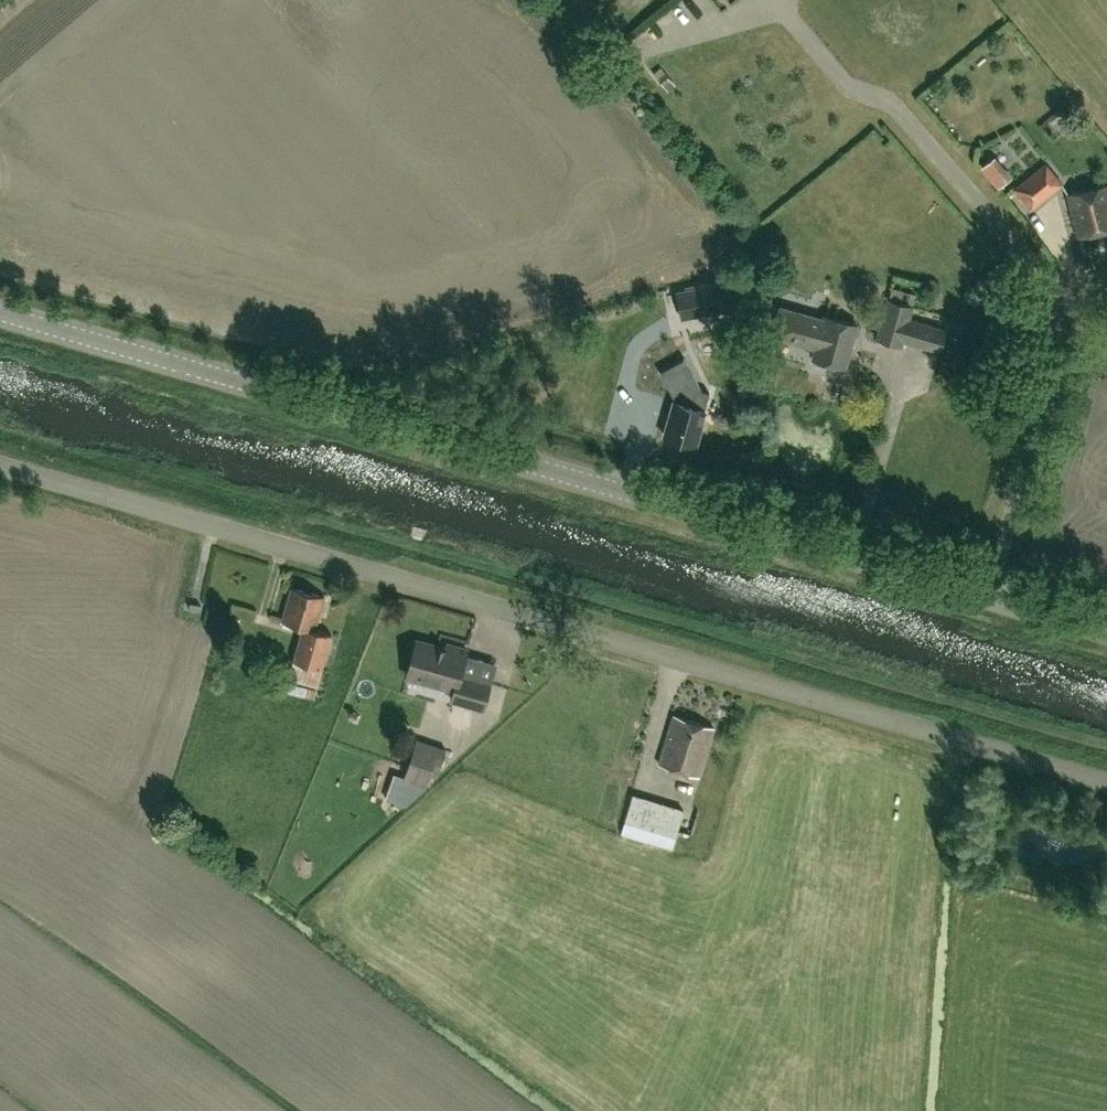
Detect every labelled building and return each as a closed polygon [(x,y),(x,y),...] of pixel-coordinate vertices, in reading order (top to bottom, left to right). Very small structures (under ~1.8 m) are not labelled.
[(701,17),(714,9),(708,0),(699,0),(693,4),(701,17)] [(660,67),(653,73),(668,91),(675,85),(660,67)] [(981,161),(1000,182),(1015,169),(996,148),(981,161)] [(1045,162),(1014,187),(1030,207),(1061,182),(1045,162)] [(1078,235),(1106,228),(1106,184),(1068,194),(1078,235)] [(700,307),(701,313),(739,306),(734,280),(676,292),(680,311),(700,307)] [(892,287),(888,299),(887,299),(876,337),(902,344),(903,340),(940,350),(946,328),(909,318),(912,306),(915,293),(892,287)] [(780,307),(772,335),(815,348),(812,358),(845,367),(856,324),(824,316),(823,319),(780,307)] [(719,391),(737,394),(740,369),(722,366),(719,391)] [(665,436),(694,444),(704,408),(675,400),(665,436)] [(324,596),(291,586),(281,620),(303,626),(293,661),(321,668),(331,634),(315,629),(324,596)] [(494,684),(459,674),(466,649),(446,644),(445,649),(416,641),(406,675),(458,690),(455,701),(486,710),(494,684)] [(464,667),(492,673),(496,656),(468,649),(464,667)] [(315,689),(287,681),(285,690),(313,698),(315,689)] [(714,726),(673,714),(659,763),(699,775),(714,726)] [(440,761),(413,752),(403,779),(426,787),(430,775),(435,776),(440,761)] [(632,793),(621,833),(672,848),(684,808),(632,793)]
